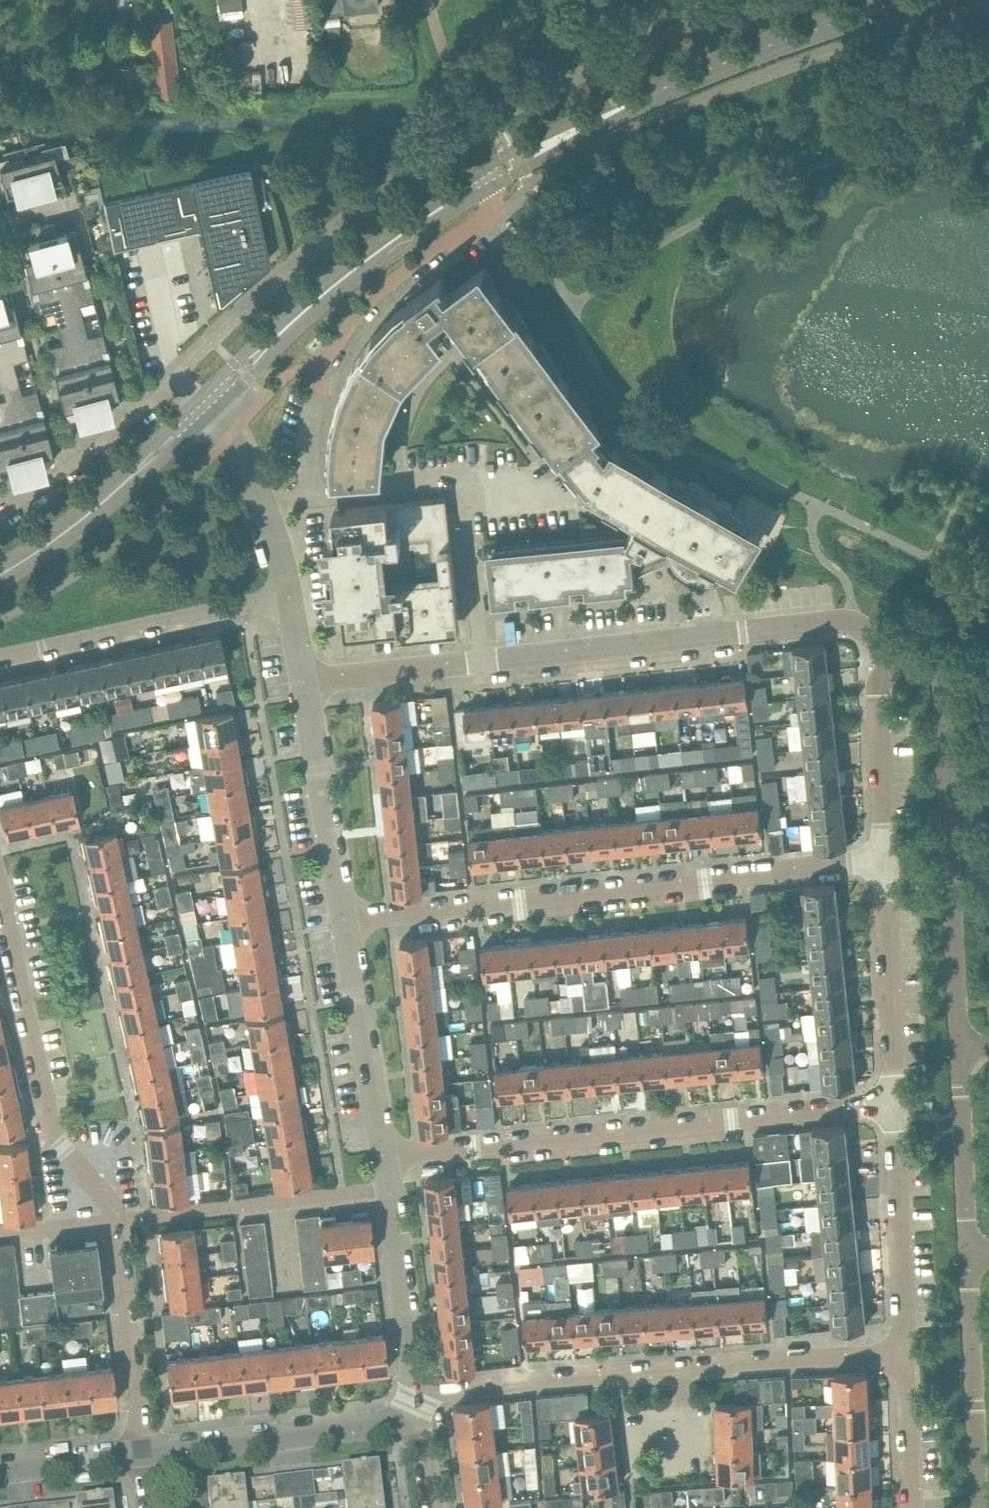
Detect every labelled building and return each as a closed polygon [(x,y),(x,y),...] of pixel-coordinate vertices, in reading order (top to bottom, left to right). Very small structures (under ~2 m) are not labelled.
[(310,0),(283,0),(286,27),(313,24),(310,0)] [(326,13),(377,8),(376,0),(324,0),(326,13)] [(171,20),(147,23),(155,95),(179,93),(171,20)] [(44,141),(23,146),(35,190),(62,183),(56,158),(68,155),(64,141),(42,147),(41,143),(44,142),(44,141)] [(1,173),(7,197),(35,190),(23,146),(2,152),(3,153),(6,152),(7,156),(0,158),(0,173),(1,173)] [(217,304),(270,259),(267,247),(268,246),(269,241),(270,236),(270,230),(270,225),(269,219),(261,221),(250,167),(190,180),(191,184),(118,200),(119,200),(105,203),(104,200),(103,201),(114,250),(115,249),(114,248),(125,245),(125,246),(145,242),(145,241),(155,239),(198,230),(197,230),(200,229),(217,304)] [(53,222),(49,224),(44,225),(56,270),(84,263),(75,231),(57,236),(53,222)] [(29,278),(56,270),(44,225),(35,227),(38,240),(20,245),(29,278)] [(56,270),(71,324),(83,321),(79,305),(94,301),(84,263),(56,270)] [(551,355),(548,350),(541,341),(536,343),(531,335),(524,328),(528,324),(508,297),(503,299),(498,291),(491,284),(495,280),(485,266),(484,265),(449,292),(440,281),(445,278),(442,274),(410,298),(428,323),(446,310),(505,389),(506,390),(511,386),(510,386),(545,360),(551,355)] [(54,312),(58,327),(71,324),(56,270),(29,278),(39,316),(54,312)] [(18,320),(9,288),(0,291),(0,325),(18,320)] [(440,339),(428,323),(410,298),(396,309),(384,321),(425,360),(436,348),(433,344),(440,339)] [(0,325),(0,364),(5,382),(17,378),(13,362),(28,358),(18,320),(0,325)] [(71,324),(85,378),(112,370),(102,332),(87,336),(83,321),(71,324)] [(373,334),(363,348),(405,376),(410,369),(414,371),(425,360),(384,321),(373,334)] [(57,385),(85,378),(71,324),(58,327),(62,343),(47,347),(57,385)] [(400,383),(405,376),(363,348),(354,362),(347,377),(397,400),(404,386),(400,383)] [(599,440),(602,438),(604,436),(596,426),(599,424),(598,423),(578,404),(565,379),(545,360),(510,386),(511,386),(506,390),(505,389),(500,393),(505,399),(510,395),(556,456),(556,455),(566,468),(571,464),(599,440)] [(121,402),(112,370),(85,378),(94,413),(111,408),(110,404),(121,402)] [(340,392),(335,409),(384,422),(386,414),(391,415),(397,400),(347,377),(340,392)] [(5,382),(19,435),(46,428),(36,390),(21,394),(17,378),(5,382)] [(78,417),(94,413),(85,378),(57,385),(66,416),(77,413),(78,417)] [(19,435),(5,382),(0,383),(0,440),(19,435)] [(382,430),(384,422),(335,409),(331,425),(330,442),(385,447),(387,431),(382,430)] [(28,470),(45,466),(44,462),(55,459),(46,428),(19,435),(28,470)] [(11,471),(12,475),(28,470),(19,435),(0,440),(0,474),(11,471)] [(604,436),(602,438),(599,440),(571,464),(566,468),(587,492),(607,453),(614,446),(604,436)] [(331,476),(379,472),(379,463),(384,463),(385,447),(330,442),(328,458),(330,487),(338,486),(338,485),(331,485),(331,476)] [(622,453),(615,447),(614,446),(607,453),(587,492),(604,502),(601,507),(630,523),(653,471),(655,465),(626,449),(622,453)] [(671,560),(674,565),(678,570),(683,574),(689,578),(695,581),(701,583),(709,583),(713,583),(717,583),(721,581),(728,579),(733,575),(736,579),(743,573),(747,568),(751,563),(746,560),(748,556),(750,549),(751,543),(750,536),(749,530),(746,523),(743,518),(739,512),(734,508),(730,506),(732,503),(691,480),(688,484),(674,476),(671,480),(663,474),(653,471),(630,523),(632,525),(629,530),(489,545),(491,551),(496,598),(634,583),(634,577),(633,566),(669,555),(671,560)] [(334,515),(336,533),(336,534),(336,538),(325,539),(327,558),(337,556),(338,556),(341,580),(339,580),(330,581),(332,599),(341,598),(343,598),(343,603),(344,603),(346,621),(347,626),(347,627),(352,626),(359,625),(359,626),(390,623),(398,622),(400,633),(418,630),(417,620),(440,617),(442,628),(460,626),(458,609),(447,513),(446,499),(445,497),(378,504),(346,508),(346,507),(340,508),(334,509),(334,515)] [(220,634),(195,640),(202,671),(227,666),(220,634)] [(195,640),(170,645),(177,677),(202,671),(195,640)] [(793,647),(783,649),(786,674),(796,673),(828,669),(825,644),(793,647)] [(170,645),(146,650),(153,682),(177,677),(170,645)] [(146,650),(121,656),(128,687),(153,682),(146,650)] [(763,651),(748,653),(749,661),(749,668),(764,667),(763,651)] [(121,656),(96,661),(103,693),(128,687),(121,656)] [(96,661),(71,666),(79,698),(103,693),(96,661)] [(71,666),(47,672),(54,703),(79,698),(71,666)] [(828,669),(796,673),(799,698),(831,694),(828,669)] [(47,672),(23,677),(29,709),(54,703),(47,672)] [(723,679),(721,679),(723,705),(725,715),(737,714),(739,735),(740,743),(728,744),(729,757),(753,754),(744,677),(731,678),(731,675),(722,676),(723,679)] [(0,682),(0,691),(5,714),(29,709),(23,677),(0,682)] [(721,679),(698,682),(700,708),(702,722),(725,719),(725,715),(723,705),(721,679)] [(700,708),(698,682),(674,685),(677,710),(688,709),(690,723),(702,722),(700,708)] [(674,685),(651,687),(654,713),(655,727),(679,725),(677,710),(674,685)] [(766,685),(751,687),(753,703),(768,701),(766,685)] [(651,687),(628,690),(631,716),(632,731),(656,728),(655,727),(654,713),(651,687)] [(232,688),(216,692),(219,706),(235,703),(232,688)] [(628,690),(605,692),(607,718),(617,717),(619,732),(632,731),(631,716),(628,690)] [(605,692),(582,695),(584,721),(586,735),(609,732),(607,718),(605,692)] [(431,696),(434,721),(449,719),(447,694),(431,696)] [(800,710),(791,711),(792,724),(801,723),(834,719),(831,694),(799,698),(800,710)] [(198,695),(182,699),(185,713),(201,710),(198,695)] [(558,698),(561,723),(584,721),(582,695),(558,698)] [(414,698),(373,703),(376,727),(404,724),(417,723),(414,698)] [(538,726),(561,723),(558,698),(535,700),(538,726)] [(182,699),(167,702),(170,717),(185,713),(182,699)] [(535,700),(512,703),(516,740),(532,738),(530,727),(538,726),(535,700)] [(768,701),(753,703),(755,719),(770,717),(768,701)] [(512,703),(489,705),(493,743),(516,740),(512,703)] [(149,705),(133,709),(136,723),(152,720),(149,705)] [(459,747),(493,744),(489,705),(467,708),(467,709),(455,710),(459,747)] [(133,709),(118,712),(121,727),(136,723),(133,709)] [(198,742),(239,735),(236,719),(233,720),(232,711),(184,719),(188,744),(198,742)] [(452,742),(449,719),(434,721),(437,744),(452,742)] [(834,719),(801,723),(804,748),(836,744),(834,719)] [(100,722),(85,725),(88,740),(98,738),(103,737),(102,731),(100,722)] [(404,724),(376,727),(379,751),(406,748),(404,724)] [(85,725),(69,729),(72,743),(86,741),(88,740),(85,725)] [(56,732),(40,735),(44,750),(59,746),(56,732)] [(103,737),(98,738),(103,761),(126,756),(120,733),(112,735),(103,737)] [(35,736),(25,738),(28,753),(44,750),(40,735),(35,736)] [(242,751),(239,735),(198,742),(202,766),(240,759),(239,751),(242,751)] [(772,735),(757,737),(759,753),(773,751),(772,735)] [(11,741),(5,743),(6,745),(8,757),(24,754),(21,739),(11,741)] [(437,744),(439,768),(455,766),(452,742),(437,744)] [(717,758),(729,757),(728,744),(715,746),(717,758)] [(836,744),(804,748),(807,772),(839,769),(836,744)] [(0,747),(0,759),(8,757),(6,745),(0,747)] [(409,772),(406,748),(379,751),(381,775),(409,772)] [(683,762),(695,761),(694,748),(681,749),(683,762)] [(670,764),(683,762),(681,749),(669,751),(670,764)] [(53,753),(56,768),(65,765),(62,751),(53,753)] [(773,751),(759,753),(760,769),(775,767),(773,751)] [(658,752),(635,755),(636,767),(660,765),(658,752)] [(624,769),(636,767),(635,755),(622,756),(624,769)] [(590,773),(603,771),(601,758),(589,760),(590,773)] [(206,789),(247,782),(244,767),(241,767),(240,759),(202,766),(187,768),(191,792),(206,789)] [(24,760),(15,762),(18,776),(27,774),(24,760)] [(119,760),(104,763),(109,782),(117,780),(123,779),(119,760)] [(590,773),(589,760),(576,761),(578,774),(590,773)] [(15,762),(5,764),(8,778),(18,776),(15,762)] [(753,762),(741,764),(743,779),(754,778),(753,762)] [(556,777),(555,764),(542,765),(544,778),(556,777)] [(531,779),(544,778),(542,765),(530,767),(531,779)] [(456,778),(455,766),(439,768),(441,780),(456,778)] [(716,766),(705,768),(706,783),(718,782),(716,766)] [(695,784),(706,783),(705,768),(693,769),(695,784)] [(510,782),(509,769),(496,770),(497,783),(510,782)] [(839,769),(807,772),(809,797),(842,793),(839,769)] [(485,785),(497,783),(496,770),(483,772),(485,785)] [(381,775),(384,799),(412,796),(409,772),(381,775)] [(668,772),(657,773),(659,789),(670,787),(668,772)] [(647,790),(659,789),(657,773),(645,775),(647,790)] [(620,777),(609,779),(610,794),(622,793),(620,777)] [(599,795),(610,794),(609,779),(597,780),(599,795)] [(109,782),(104,783),(106,793),(109,808),(123,805),(119,790),(117,780),(109,782)] [(776,780),(762,781),(763,797),(778,796),(776,780)] [(250,798),(247,782),(206,789),(210,813),(248,807),(247,798),(250,798)] [(572,783),(560,784),(562,800),(574,798),(572,783)] [(551,801),(562,800),(560,784),(549,786),(551,801)] [(153,789),(155,798),(169,795),(167,786),(153,789)] [(524,788),(512,790),(514,805),(526,804),(538,802),(536,787),(524,788)] [(71,788),(47,793),(55,829),(70,825),(69,822),(78,820),(71,788)] [(457,790),(442,792),(445,816),(460,814),(457,790)] [(503,806),(514,805),(512,790),(501,791),(503,806)] [(135,791),(122,794),(124,804),(137,802),(135,791)] [(757,792),(732,795),(734,808),(737,836),(761,834),(758,806),(757,792)] [(47,793),(23,799),(30,831),(38,829),(39,832),(55,829),(47,793)] [(842,793),(809,797),(812,822),(844,818),(842,793)] [(412,796),(384,799),(387,823),(414,819),(429,818),(426,794),(412,796)] [(465,795),(467,811),(478,809),(476,794),(465,795)] [(174,819),(169,795),(155,798),(160,822),(174,819)] [(778,796),(763,797),(765,813),(780,811),(779,800),(778,796)] [(30,831),(23,799),(0,804),(0,808),(6,836),(8,836),(8,839),(23,836),(22,833),(30,831)] [(210,813),(214,837),(255,830),(252,814),(249,815),(248,807),(210,813)] [(713,839),(737,836),(734,808),(710,811),(713,839)] [(686,814),(689,842),(713,839),(710,811),(686,814)] [(461,826),(460,814),(445,816),(446,827),(461,826)] [(665,844),(689,842),(686,814),(662,816),(665,844)] [(780,815),(765,817),(767,833),(782,831),(781,825),(780,815)] [(638,819),(641,847),(665,844),(662,816),(638,819)] [(844,818),(812,822),(815,848),(847,844),(844,818)] [(165,845),(179,842),(174,819),(160,822),(165,845)] [(387,823),(390,846),(417,843),(414,819),(387,823)] [(540,819),(516,822),(521,860),(545,858),(542,830),(540,819)] [(617,850),(641,847),(638,819),(613,822),(617,850)] [(516,822),(493,825),(497,863),(521,860),(516,822)] [(589,824),(593,852),(617,850),(613,822),(589,824)] [(153,824),(140,827),(142,837),(155,835),(153,824)] [(589,824),(565,827),(569,855),(593,852),(589,824)] [(473,866),(497,863),(493,825),(468,828),(473,866)] [(542,830),(545,858),(569,855),(565,827),(542,830)] [(258,845),(255,830),(214,837),(218,861),(256,855),(255,846),(258,845)] [(87,855),(89,863),(121,856),(116,831),(84,839),(84,840),(81,840),(84,855),(87,855)] [(782,831),(767,833),(769,853),(782,851),(784,851),(782,831)] [(159,847),(157,837),(143,841),(145,850),(159,847)] [(194,840),(179,842),(181,852),(195,849),(194,840)] [(181,852),(179,842),(165,845),(170,869),(184,866),(181,852)] [(417,843),(390,846),(392,870),(420,867),(417,843)] [(159,847),(145,850),(147,860),(151,874),(165,870),(161,857),(159,847)] [(465,862),(464,850),(449,852),(450,864),(465,862)] [(91,871),(88,872),(91,887),(126,879),(138,876),(133,853),(121,856),(89,863),(91,871)] [(467,873),(465,862),(450,864),(451,875),(467,873)] [(219,869),(223,893),(265,886),(262,871),(259,871),(257,863),(219,869)] [(420,867),(392,870),(395,895),(436,890),(435,878),(421,880),(420,867)] [(97,902),(99,910),(132,902),(126,879),(91,887),(95,902),(97,902)] [(170,894),(168,884),(154,887),(156,897),(170,894)] [(835,884),(803,887),(805,912),(838,909),(835,884)] [(223,893),(227,917),(266,910),(264,902),(267,902),(265,886),(223,893)] [(175,892),(178,902),(192,898),(189,889),(175,892)] [(765,891),(750,893),(752,909),(767,907),(765,891)] [(172,903),(170,894),(156,897),(158,907),(172,903)] [(194,908),(192,898),(178,902),(180,911),(194,908)] [(137,926),(132,902),(99,910),(101,918),(98,918),(101,934),(137,926)] [(838,909),(805,912),(808,937),(840,934),(838,909)] [(267,919),(266,910),(227,917),(231,940),(273,934),(270,918),(267,919)] [(747,918),(722,920),(725,948),(750,946),(747,918)] [(722,920),(698,923),(701,951),(703,964),(727,962),(725,948),(722,920)] [(698,923),(674,926),(678,954),(680,975),(691,973),(689,952),(701,951),(698,923)] [(769,925),(754,927),(756,943),(771,941),(769,925)] [(108,949),(110,957),(142,949),(137,926),(101,934),(105,949),(108,949)] [(654,956),(678,954),(674,926),(651,928),(654,956)] [(651,928),(627,931),(630,959),(631,971),(641,970),(639,958),(654,956),(651,928)] [(180,941),(178,931),(164,934),(166,944),(180,941)] [(627,931),(602,934),(605,962),(630,959),(627,931)] [(231,940),(236,964),(274,958),(272,950),(275,949),(273,934),(231,940)] [(602,934),(578,936),(583,979),(583,983),(595,982),(592,963),(605,962),(602,934)] [(840,934),(808,937),(811,962),(843,959),(840,934)] [(186,939),(188,948),(202,945),(200,936),(186,939)] [(578,936),(554,939),(557,967),(566,966),(568,981),(583,979),(578,936)] [(403,966),(431,963),(445,961),(442,937),(400,941),(403,966)] [(533,970),(557,967),(554,939),(530,942),(533,970)] [(182,950),(180,941),(166,944),(168,954),(182,950)] [(771,941),(756,943),(758,959),(773,957),(771,941)] [(530,942),(506,945),(509,972),(533,970),(530,942)] [(188,948),(190,958),(204,955),(202,945),(188,948)] [(506,945),(482,947),(485,975),(487,989),(504,987),(511,986),(511,983),(509,972),(506,945)] [(476,958),(475,947),(460,948),(461,960),(476,958)] [(147,973),(142,949),(110,957),(111,965),(108,965),(112,981),(147,973)] [(275,966),(274,958),(236,964),(240,988),(281,981),(278,965),(275,966)] [(477,970),(476,958),(461,960),(462,971),(477,970)] [(843,959),(811,962),(813,987),(846,984),(843,959)] [(433,987),(431,963),(403,966),(406,990),(433,987)] [(118,995),(120,1004),(152,996),(147,973),(112,981),(115,996),(118,995)] [(775,975),(759,977),(761,993),(776,991),(775,975)] [(740,976),(728,977),(730,992),(742,991),(740,976)] [(719,994),(730,992),(728,977),(717,978),(719,994)] [(190,988),(188,978),(174,981),(176,991),(190,988)] [(693,981),(681,982),(683,997),(694,996),(706,995),(704,979),(693,981)] [(595,982),(583,983),(584,992),(586,1007),(598,1006),(610,1005),(607,980),(595,982)] [(283,997),(281,981),(240,988),(244,1012),(282,1006),(280,997),(283,997)] [(671,998),(683,997),(681,982),(669,983),(671,998)] [(196,986),(198,996),(212,992),(210,983),(196,986)] [(846,984),(813,987),(816,1012),(848,1009),(846,984)] [(645,986),(633,987),(635,1002),(646,1001),(645,986)] [(436,1011),(433,987),(406,990),(408,1014),(436,1011)] [(623,1003),(635,1002),(633,987),(621,988),(623,1003)] [(176,991),(178,1000),(192,997),(190,988),(176,991)] [(776,991),(761,993),(763,1009),(778,1007),(776,991)] [(214,1002),(212,992),(198,996),(200,1005),(214,1002)] [(574,1008),(586,1007),(584,992),(573,993),(574,1008)] [(481,1006),(480,994),(465,996),(466,1007),(481,1006)] [(548,995),(536,997),(538,1012),(550,1011),(548,995)] [(158,1020),(152,996),(120,1004),(122,1012),(119,1013),(122,1028),(158,1020)] [(527,1013),(538,1012),(536,997),(525,998),(527,1013)] [(733,1015),(757,1012),(755,997),(731,999),(733,1015)] [(490,1017),(502,1016),(500,1000),(489,1001),(490,1017)] [(719,1000),(708,1002),(709,1017),(721,1016),(719,1000)] [(708,1002),(696,1003),(698,1018),(709,1017),(708,1002)] [(684,1004),(675,1005),(677,1020),(678,1020),(679,1027),(686,1026),(685,1019),(684,1004)] [(672,1005),(660,1007),(661,1022),(673,1021),(672,1005)] [(483,1017),(481,1006),(466,1007),(467,1019),(483,1017)] [(660,1007),(648,1008),(650,1023),(661,1022),(660,1007)] [(816,1012),(802,1014),(804,1038),(819,1037),(851,1033),(848,1009),(816,1012)] [(623,1010),(612,1011),(613,1027),(625,1026),(623,1010)] [(408,1014),(411,1037),(438,1034),(436,1011),(408,1014)] [(612,1011),(600,1013),(602,1028),(613,1027),(612,1011)] [(245,1020),(249,1044),(290,1037),(288,1022),(285,1022),(283,1014),(245,1020)] [(576,1015),(564,1016),(565,1032),(577,1030),(589,1029),(587,1014),(576,1015)] [(564,1016),(552,1017),(554,1033),(565,1032),(564,1016)] [(163,1044),(158,1020),(122,1028),(126,1044),(129,1043),(130,1051),(163,1044)] [(527,1020),(516,1021),(517,1037),(529,1035),(527,1020)] [(779,1020),(764,1021),(766,1037),(781,1036),(779,1020)] [(516,1021),(504,1022),(506,1038),(517,1037),(516,1021)] [(201,1035),(199,1026),(185,1029),(187,1039),(201,1035)] [(748,1028),(735,1030),(736,1044),(739,1072),(763,1069),(760,1041),(759,1026),(747,1027),(748,1028)] [(724,1031),(711,1032),(712,1046),(715,1074),(739,1072),(736,1044),(735,1030),(733,1030),(724,1031)] [(9,1057),(7,1049),(10,1048),(7,1033),(0,1034),(0,1059),(9,1057)] [(819,1037),(804,1038),(804,1039),(807,1039),(810,1063),(821,1062),(854,1058),(851,1033),(819,1037)] [(441,1058),(438,1034),(411,1037),(414,1061),(441,1058)] [(201,1035),(187,1039),(189,1048),(192,1062),(195,1061),(206,1059),(203,1045),(201,1035)] [(781,1036),(766,1037),(768,1053),(783,1052),(782,1041),(781,1036)] [(249,1044),(253,1068),(291,1062),(290,1053),(293,1053),(290,1037),(249,1044)] [(208,1042),(211,1052),(225,1048),(222,1039),(208,1042)] [(487,1053),(485,1041),(470,1043),(471,1055),(487,1053)] [(615,1043),(591,1045),(595,1087),(619,1084),(616,1056),(615,1043)] [(129,1060),(133,1075),(168,1067),(163,1044),(130,1051),(132,1059),(129,1060)] [(583,1060),(568,1061),(571,1089),(595,1087),(591,1045),(581,1046),(583,1060)] [(712,1046),(688,1049),(691,1077),(715,1074),(712,1046)] [(225,1048),(211,1052),(213,1061),(216,1075),(224,1073),(230,1072),(227,1058),(225,1048)] [(667,1079),(691,1077),(688,1049),(664,1051),(667,1079)] [(664,1051),(640,1054),(643,1082),(667,1079),(664,1051)] [(488,1064),(487,1053),(471,1055),(473,1066),(488,1064)] [(640,1054),(616,1056),(619,1084),(643,1082),(640,1054)] [(783,1055),(768,1057),(770,1073),(782,1072),(785,1071),(784,1066),(783,1055)] [(17,1080),(13,1064),(11,1065),(9,1057),(0,1059),(0,1084),(17,1080)] [(441,1058),(414,1061),(416,1085),(444,1082),(441,1058)] [(854,1058),(821,1062),(824,1087),(856,1084),(854,1058)] [(547,1092),(571,1089),(568,1061),(544,1064),(547,1092)] [(293,1070),(291,1062),(253,1068),(257,1092),(299,1085),(296,1069),(293,1070)] [(544,1064),(520,1066),(523,1094),(547,1092),(544,1064)] [(499,1097),(523,1094),(520,1066),(496,1069),(499,1097)] [(173,1091),(168,1067),(133,1075),(136,1091),(139,1090),(141,1098),(173,1091)] [(782,1072),(770,1073),(772,1093),(784,1091),(782,1072)] [(211,1082),(209,1073),(195,1076),(197,1085),(211,1082)] [(489,1077),(474,1079),(475,1090),(491,1088),(489,1077)] [(19,1104),(18,1096),(20,1095),(17,1080),(0,1084),(0,1108),(19,1104)] [(213,1092),(211,1082),(197,1085),(199,1095),(213,1092)] [(445,1095),(444,1082),(416,1085),(419,1109),(446,1106),(459,1105),(458,1093),(445,1095)] [(257,1092),(261,1115),(300,1109),(298,1101),(301,1100),(299,1085),(257,1092)] [(219,1090),(221,1099),(235,1096),(233,1087),(219,1090)] [(142,1106),(140,1107),(143,1121),(146,1121),(146,1122),(190,1113),(184,1088),(173,1091),(141,1098),(142,1106)] [(476,1094),(477,1103),(492,1101),(491,1092),(476,1094)] [(221,1099),(223,1108),(237,1105),(235,1096),(221,1099)] [(495,1125),(492,1101),(477,1103),(478,1117),(479,1127),(495,1125)] [(19,1104),(0,1108),(0,1134),(25,1128),(24,1127),(27,1126),(24,1111),(21,1112),(19,1104)] [(446,1106),(419,1109),(422,1133),(449,1130),(462,1129),(459,1104),(459,1105),(446,1106)] [(301,1117),(300,1109),(261,1115),(265,1139),(307,1132),(304,1116),(301,1117)] [(219,1120),(205,1121),(208,1145),(222,1143),(219,1120)] [(148,1137),(145,1137),(147,1153),(183,1149),(180,1124),(147,1128),(148,1137)] [(845,1125),(812,1129),(815,1154),(847,1151),(845,1125)] [(769,1133),(754,1135),(756,1156),(756,1160),(790,1157),(787,1131),(769,1133)] [(265,1139),(270,1163),(308,1156),(306,1148),(309,1148),(307,1132),(265,1139)] [(226,1135),(228,1145),(242,1143),(241,1133),(226,1135)] [(29,1168),(28,1159),(31,1159),(30,1144),(27,1144),(27,1143),(0,1146),(0,1171),(29,1168)] [(243,1153),(242,1143),(228,1145),(229,1154),(243,1153)] [(183,1149),(147,1153),(149,1169),(152,1168),(153,1176),(186,1173),(197,1171),(194,1147),(183,1149)] [(847,1151),(815,1154),(818,1179),(850,1176),(847,1151)] [(308,1156),(270,1163),(274,1187),(312,1180),(312,1179),(315,1179),(312,1164),(309,1164),(308,1156)] [(790,1157),(756,1160),(758,1176),(791,1173),(790,1157)] [(209,1160),(210,1170),(225,1168),(224,1158),(209,1160)] [(749,1161),(725,1164),(728,1191),(752,1189),(749,1161)] [(728,1191),(725,1164),(701,1166),(704,1194),(728,1191)] [(701,1166),(677,1169),(680,1196),(704,1194),(701,1166)] [(35,1191),(33,1175),(30,1176),(29,1168),(0,1171),(0,1195),(35,1191)] [(226,1178),(225,1168),(210,1170),(211,1179),(226,1178)] [(677,1169),(653,1171),(656,1199),(680,1196),(677,1169)] [(653,1171),(629,1174),(632,1202),(656,1199),(653,1171)] [(189,1197),(186,1173),(153,1176),(154,1185),(151,1185),(153,1200),(155,1200),(156,1201),(189,1197)] [(629,1174),(605,1176),(607,1204),(608,1214),(633,1211),(632,1202),(629,1174)] [(455,1177),(427,1180),(430,1205),(457,1202),(473,1200),(470,1175),(455,1177)] [(605,1176),(581,1179),(584,1207),(607,1204),(605,1176)] [(850,1176),(818,1179),(820,1204),(853,1200),(850,1176)] [(584,1207),(581,1179),(557,1181),(560,1209),(584,1207)] [(233,1193),(247,1191),(246,1181),(232,1183),(233,1193)] [(557,1181),(533,1184),(537,1224),(561,1222),(560,1209),(557,1181)] [(533,1184),(509,1186),(513,1227),(537,1224),(533,1184)] [(486,1187),(488,1198),(503,1197),(502,1185),(486,1187)] [(3,1219),(35,1216),(34,1207),(37,1207),(35,1191),(0,1195),(0,1220),(3,1219)] [(775,1193),(760,1194),(762,1210),(776,1209),(775,1193)] [(504,1208),(503,1197),(488,1198),(489,1210),(504,1208)] [(853,1200),(820,1204),(823,1229),(855,1225),(853,1200)] [(430,1205),(432,1228),(472,1224),(470,1212),(459,1214),(457,1202),(430,1205)] [(776,1209),(762,1210),(763,1226),(765,1226),(778,1224),(776,1209)] [(373,1253),(369,1215),(367,1215),(367,1212),(352,1214),(352,1217),(344,1218),(349,1256),(373,1253)] [(320,1226),(319,1217),(319,1214),(295,1217),(296,1229),(320,1226)] [(336,1215),(319,1217),(320,1226),(321,1238),(323,1250),(324,1259),(349,1256),(344,1218),(336,1219),(336,1215)] [(240,1223),(241,1235),(265,1232),(264,1220),(240,1223)] [(505,1222),(489,1223),(490,1232),(506,1231),(505,1222)] [(743,1224),(731,1225),(733,1240),(745,1239),(743,1224)] [(460,1225),(432,1228),(435,1252),(463,1249),(460,1225)] [(823,1229),(811,1230),(813,1255),(826,1253),(858,1250),(855,1225),(823,1229)] [(321,1238),(320,1226),(296,1229),(298,1241),(321,1238)] [(717,1226),(707,1227),(709,1243),(718,1242),(717,1226)] [(164,1257),(197,1253),(194,1229),(161,1233),(161,1234),(158,1234),(160,1249),(163,1249),(164,1257)] [(695,1229),(683,1230),(685,1245),(697,1244),(695,1229)] [(673,1246),(685,1245),(683,1230),(672,1231),(673,1246)] [(241,1235),(243,1247),(267,1244),(265,1232),(241,1235)] [(492,1235),(493,1246),(508,1244),(507,1233),(492,1235)] [(647,1233),(635,1234),(636,1250),(648,1249),(647,1233)] [(781,1233),(766,1234),(767,1250),(782,1249),(781,1233)] [(625,1251),(636,1250),(635,1234),(623,1235),(625,1251)] [(236,1248),(235,1238),(220,1240),(221,1250),(236,1248)] [(298,1241),(299,1253),(323,1250),(321,1238),(298,1241)] [(599,1238),(587,1239),(588,1254),(600,1253),(599,1238)] [(577,1255),(588,1254),(587,1239),(575,1240),(577,1255)] [(49,1247),(49,1249),(54,1290),(19,1295),(19,1300),(21,1311),(22,1323),(105,1313),(97,1241),(49,1247)] [(551,1242),(539,1243),(541,1259),(552,1258),(551,1242)] [(14,1243),(0,1244),(3,1268),(15,1267),(14,1253),(15,1253),(14,1243)] [(529,1260),(541,1259),(539,1243),(528,1244),(529,1260)] [(243,1247),(244,1259),(268,1256),(267,1244),(243,1247)] [(509,1256),(508,1244),(493,1246),(494,1258),(509,1256)] [(761,1245),(749,1246),(750,1261),(762,1260),(761,1245)] [(237,1258),(236,1248),(221,1250),(223,1259),(237,1258)] [(724,1248),(713,1249),(714,1265),(725,1264),(724,1248)] [(435,1252),(438,1276),(465,1273),(463,1249),(435,1252)] [(702,1266),(714,1265),(713,1249),(701,1251),(702,1266)] [(324,1259),(323,1250),(299,1253),(301,1265),(324,1262),(324,1259)] [(826,1253),(813,1255),(816,1280),(828,1278),(861,1275),(858,1250),(826,1253)] [(200,1277),(197,1253),(164,1257),(165,1265),(162,1266),(164,1281),(200,1277)] [(676,1253),(664,1254),(666,1269),(677,1268),(676,1253)] [(654,1271),(666,1269),(664,1254),(652,1255),(654,1271)] [(244,1259),(246,1271),(269,1269),(268,1256),(244,1259)] [(627,1258),(616,1259),(617,1274),(629,1273),(627,1258)] [(605,1275),(617,1274),(616,1259),(604,1260),(605,1275)] [(592,1261),(568,1263),(570,1279),(570,1281),(594,1278),(592,1261)] [(301,1265),(302,1277),(326,1274),(324,1262),(301,1265)] [(783,1262),(768,1263),(770,1279),(785,1278),(783,1262)] [(568,1263),(544,1265),(546,1281),(555,1280),(570,1279),(568,1263)] [(3,1268),(0,1269),(0,1280),(17,1278),(15,1267),(3,1268)] [(520,1268),(521,1283),(533,1282),(531,1267),(520,1268)] [(352,1284),(362,1282),(360,1268),(350,1269),(352,1284)] [(271,1281),(269,1269),(246,1271),(247,1283),(271,1281)] [(342,1285),(352,1284),(350,1269),(340,1271),(342,1285)] [(440,1300),(468,1297),(465,1273),(438,1276),(440,1300)] [(327,1287),(326,1274),(302,1277),(304,1289),(327,1287)] [(861,1275),(828,1278),(831,1303),(863,1300),(861,1275)] [(170,1305),(203,1301),(200,1277),(164,1281),(166,1297),(169,1297),(170,1305)] [(18,1289),(17,1278),(0,1280),(0,1291),(18,1289)] [(785,1278),(770,1279),(771,1295),(786,1294),(785,1283),(785,1278)] [(497,1282),(498,1294),(513,1292),(512,1280),(497,1282)] [(247,1283),(248,1296),(272,1293),(271,1281),(247,1283)] [(242,1296),(241,1286),(226,1288),(228,1298),(242,1296)] [(362,1288),(353,1289),(354,1304),(364,1303),(362,1288)] [(19,1300),(19,1295),(18,1289),(0,1291),(0,1303),(19,1300)] [(353,1289),(343,1291),(345,1305),(354,1304),(353,1289)] [(329,1292),(305,1295),(307,1310),(330,1307),(329,1292)] [(515,1304),(513,1292),(498,1294),(499,1305),(515,1304)] [(305,1295),(281,1298),(283,1312),(307,1310),(305,1295)] [(768,1323),(765,1295),(741,1297),(743,1325),(768,1323)] [(440,1300),(443,1324),(471,1321),(468,1297),(440,1300)] [(719,1327),(743,1325),(741,1297),(717,1299),(719,1327)] [(281,1298),(257,1301),(259,1315),(269,1314),(270,1329),(285,1327),(283,1312),(281,1298)] [(786,1298),(771,1299),(773,1315),(785,1314),(788,1314),(787,1308),(786,1298)] [(551,1341),(575,1339),(572,1311),(571,1299),(547,1302),(548,1313),(551,1341)] [(719,1327),(717,1299),(693,1301),(695,1329),(719,1327)] [(0,1303),(0,1314),(21,1311),(19,1300),(0,1303)] [(863,1300),(831,1303),(833,1329),(866,1325),(863,1300)] [(233,1304),(235,1318),(259,1315),(257,1301),(233,1304)] [(671,1331),(695,1329),(693,1301),(669,1303),(671,1331)] [(647,1333),(671,1331),(669,1303),(644,1305),(647,1333)] [(620,1307),(623,1335),(647,1333),(644,1305),(620,1307)] [(210,1307),(211,1321),(221,1320),(219,1306),(210,1307)] [(187,1324),(202,1322),(211,1321),(210,1307),(186,1310),(187,1324)] [(599,1337),(623,1335),(620,1307),(596,1309),(599,1337)] [(575,1339),(599,1337),(596,1309),(572,1311),(575,1339)] [(161,1312),(164,1338),(189,1335),(187,1324),(186,1310),(161,1312)] [(22,1323),(21,1311),(0,1314),(0,1325),(22,1323)] [(526,1343),(551,1341),(548,1313),(524,1315),(526,1343)] [(785,1314),(773,1315),(775,1335),(787,1334),(785,1314)] [(91,1320),(81,1321),(83,1335),(93,1334),(91,1320)] [(81,1321),(71,1322),(73,1336),(83,1335),(81,1321)] [(471,1321),(443,1324),(446,1348),(473,1345),(471,1321)] [(43,1325),(34,1327),(35,1341),(45,1340),(43,1325)] [(34,1327),(24,1328),(26,1342),(35,1341),(34,1327)] [(519,1340),(517,1328),(502,1330),(503,1341),(519,1340)] [(379,1375),(378,1371),(387,1370),(383,1333),(358,1336),(363,1377),(379,1375)] [(358,1336),(334,1338),(339,1376),(347,1375),(347,1378),(363,1377),(358,1336)] [(331,1377),(339,1376),(334,1338),(310,1341),(315,1382),(331,1380),(331,1377)] [(520,1351),(519,1340),(503,1341),(505,1353),(520,1351)] [(310,1341),(287,1344),(291,1382),(299,1381),(300,1384),(315,1382),(310,1341)] [(287,1344),(263,1347),(268,1388),(284,1386),(283,1383),(291,1382),(287,1344)] [(473,1345),(446,1348),(448,1372),(475,1369),(473,1345)] [(263,1347),(239,1350),(244,1388),(252,1387),(252,1390),(268,1388),(263,1347)] [(235,1389),(244,1388),(239,1350),(215,1352),(220,1394),(236,1392),(235,1389)] [(215,1352),(191,1355),(196,1394),(204,1393),(204,1396),(220,1394),(215,1352)] [(188,1395),(196,1394),(191,1355),(167,1358),(171,1397),(173,1397),(173,1400),(188,1398),(188,1395)] [(111,1365),(87,1368),(92,1409),(108,1407),(107,1404),(116,1403),(111,1365)] [(87,1368),(63,1371),(68,1409),(76,1408),(76,1411),(92,1409),(87,1368)] [(63,1371),(39,1374),(44,1415),(60,1413),(60,1410),(68,1409),(63,1371)] [(834,1374),(835,1402),(868,1401),(866,1372),(834,1374)] [(39,1374),(15,1377),(20,1415),(28,1414),(29,1417),(44,1415),(39,1374)] [(792,1376),(792,1386),(809,1386),(808,1375),(792,1376)] [(787,1399),(785,1376),(772,1377),(774,1401),(776,1401),(776,1400),(787,1399)] [(0,1378),(0,1420),(12,1419),(12,1416),(20,1415),(15,1377),(0,1378)] [(774,1401),(772,1377),(760,1378),(762,1402),(774,1401)] [(762,1402),(760,1378),(748,1379),(750,1402),(750,1403),(762,1402)] [(748,1379),(735,1380),(736,1403),(750,1402),(748,1379)] [(587,1392),(574,1393),(576,1417),(589,1415),(587,1392)] [(576,1417),(574,1393),(562,1394),(564,1418),(576,1417)] [(550,1395),(552,1419),(564,1418),(562,1394),(550,1395)] [(550,1419),(552,1419),(550,1395),(537,1396),(539,1420),(550,1419)] [(777,1425),(787,1424),(787,1399),(776,1400),(776,1401),(777,1425)] [(868,1401),(835,1402),(817,1403),(817,1412),(820,1415),(836,1414),(836,1430),(869,1429),(868,1401)] [(490,1402),(456,1406),(459,1430),(493,1426),(490,1402)] [(751,1426),(750,1403),(750,1402),(736,1403),(716,1404),(717,1428),(751,1426)] [(521,1407),(523,1423),(533,1422),(532,1406),(521,1407)] [(576,1417),(579,1441),(613,1437),(610,1413),(589,1415),(576,1417)] [(793,1416),(794,1432),(805,1431),(804,1415),(793,1416)] [(550,1419),(539,1420),(540,1436),(551,1435),(550,1419)] [(535,1438),(533,1422),(523,1423),(524,1439),(535,1438)] [(496,1450),(493,1426),(459,1430),(462,1454),(496,1450)] [(718,1452),(752,1451),(751,1426),(717,1428),(718,1452)] [(836,1430),(838,1458),(870,1456),(869,1429),(836,1430)] [(805,1447),(805,1431),(794,1432),(794,1447),(805,1447)] [(777,1433),(778,1450),(788,1449),(788,1433),(777,1433)] [(613,1437),(579,1441),(582,1465),(616,1461),(613,1437)] [(789,1474),(788,1449),(778,1450),(779,1474),(789,1474)] [(496,1450),(462,1454),(465,1478),(499,1474),(496,1450)] [(752,1451),(718,1452),(719,1474),(719,1477),(753,1475),(762,1475),(761,1450),(752,1451)] [(543,1469),(554,1468),(553,1452),(542,1453),(543,1469)] [(525,1455),(527,1471),(537,1470),(536,1454),(525,1455)] [(838,1458),(839,1485),(871,1484),(870,1456),(838,1458)] [(616,1461),(582,1465),(583,1479),(575,1480),(577,1490),(619,1485),(616,1461)] [(344,1493),(381,1488),(378,1464),(341,1468),(344,1493)] [(556,1492),(554,1468),(543,1469),(545,1493),(556,1492)] [(334,1469),(316,1471),(317,1480),(335,1478),(334,1469)] [(539,1486),(537,1470),(527,1471),(528,1487),(539,1486)] [(315,1497),(315,1496),(312,1472),(299,1473),(302,1498),(315,1497)] [(286,1475),(289,1500),(302,1498),(299,1473),(286,1475)] [(468,1502),(487,1500),(494,1499),(502,1498),(499,1474),(465,1478),(468,1502)] [(273,1476),(276,1501),(289,1500),(286,1475),(273,1476)] [(797,1478),(797,1488),(814,1487),(813,1476),(797,1478)] [(269,1477),(251,1479),(252,1488),(270,1486),(269,1477)] [(210,1507),(214,1507),(246,1504),(243,1480),(207,1484),(210,1507)] [(776,1480),(766,1481),(767,1497),(777,1497),(776,1480)] [(766,1481),(755,1482),(757,1498),(767,1497),(766,1481)] [(724,1484),(714,1485),(715,1502),(725,1501),(724,1484)] [(871,1484),(839,1485),(840,1507),(872,1507),(871,1484)] [(714,1485),(703,1486),(705,1503),(715,1502),(714,1485)] [(815,1497),(814,1487),(797,1488),(798,1499),(815,1497)] [(346,1507),(383,1507),(381,1488),(344,1493),(346,1507)] [(661,1489),(651,1490),(652,1507),(663,1506),(661,1489)] [(672,1489),(661,1489),(663,1506),(673,1505),(672,1489)] [(612,1491),(614,1507),(626,1506),(624,1490),(612,1491)] [(315,1496),(315,1497),(316,1505),(338,1502),(336,1494),(315,1496)] [(572,1496),(573,1507),(584,1507),(582,1494),(572,1496)] [(112,1495),(76,1500),(77,1507),(113,1507),(112,1495)] [(572,1496),(561,1497),(563,1507),(573,1507),(572,1496)]
